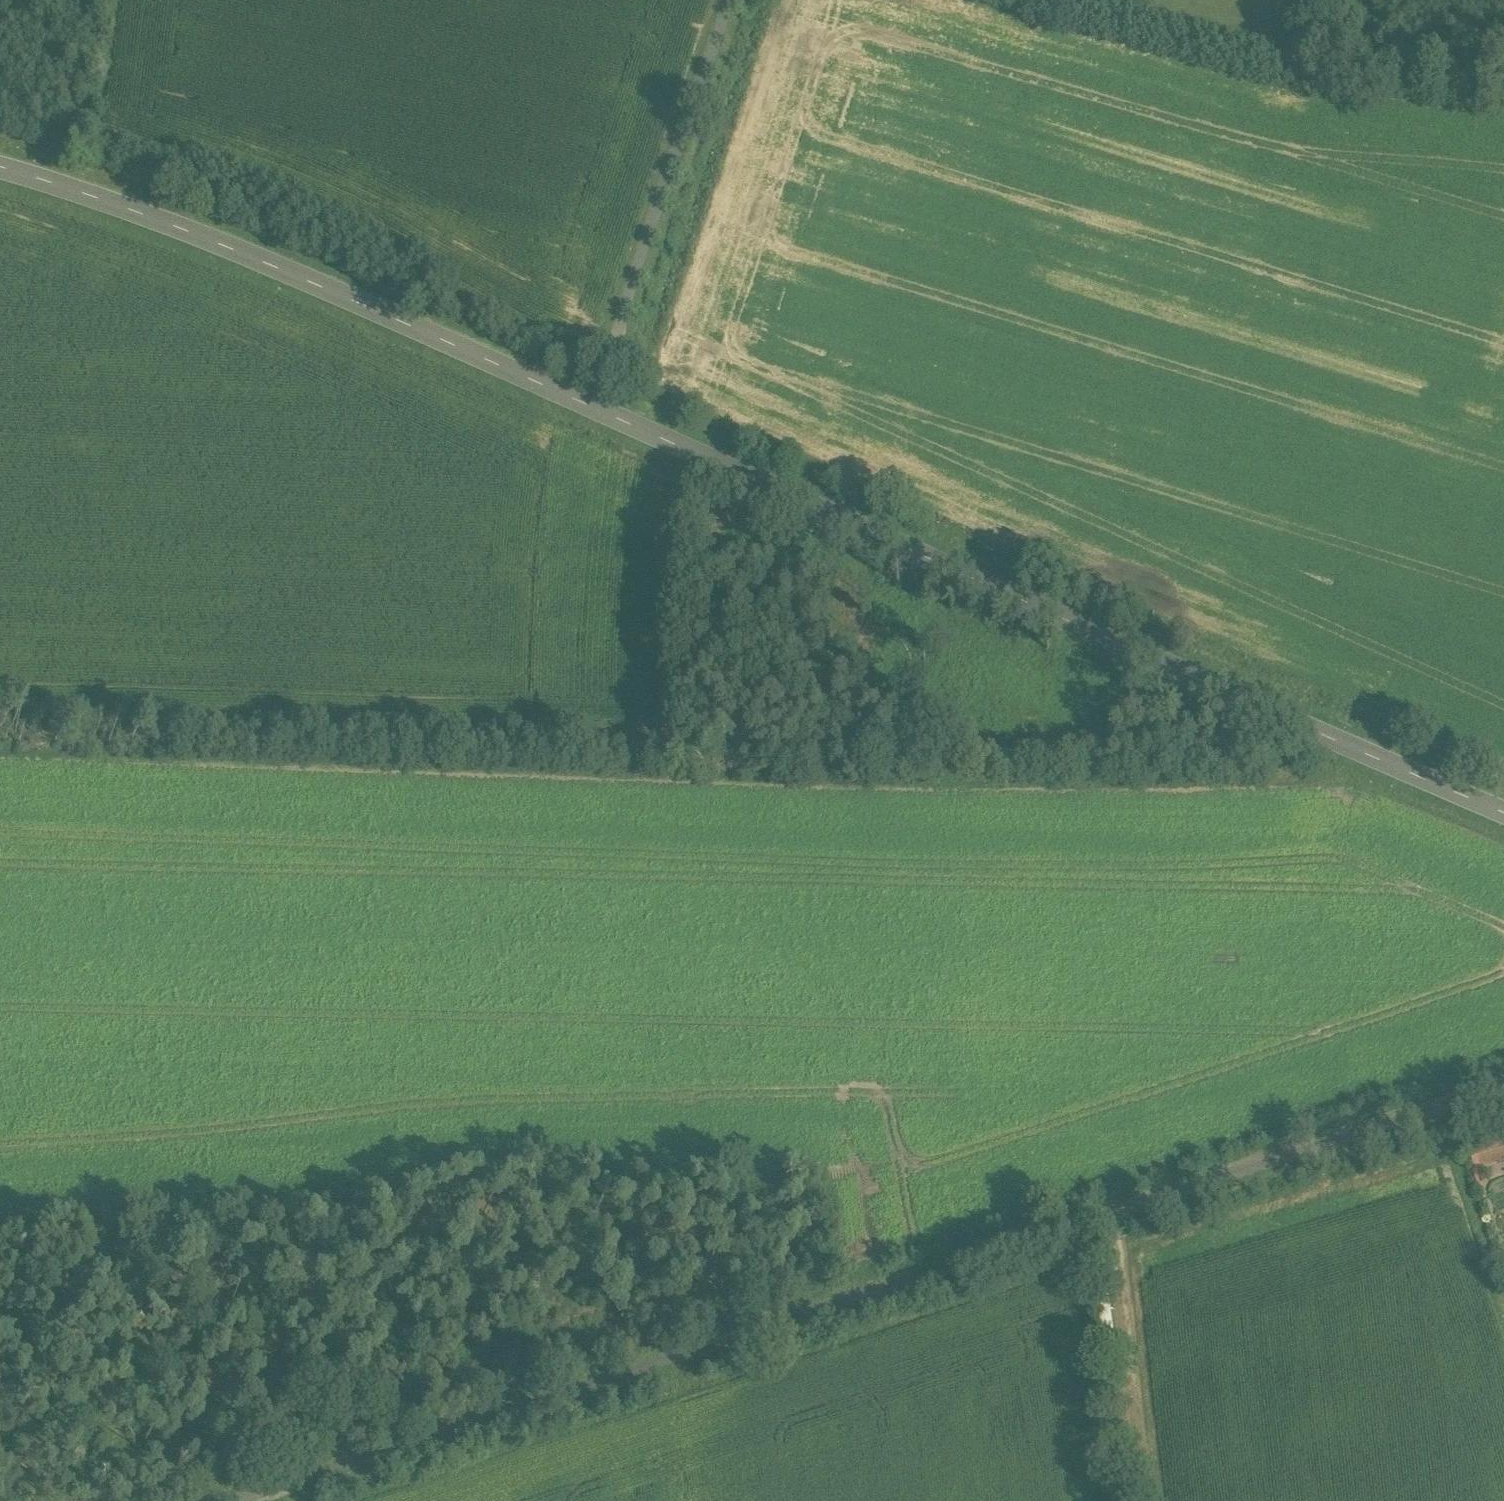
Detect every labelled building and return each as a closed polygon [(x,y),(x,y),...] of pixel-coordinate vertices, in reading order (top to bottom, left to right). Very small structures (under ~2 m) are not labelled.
[(1470,1150),(1476,1172),(1503,1165),(1503,1143),(1503,1142),(1470,1150)]
